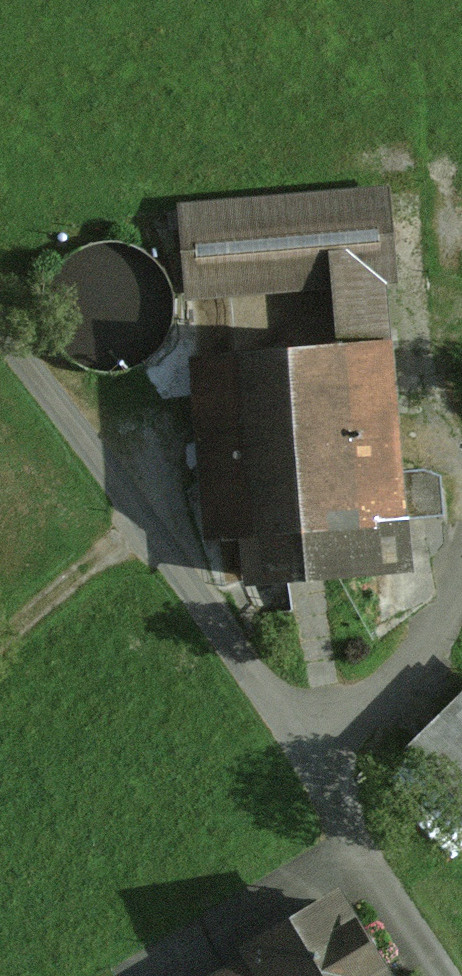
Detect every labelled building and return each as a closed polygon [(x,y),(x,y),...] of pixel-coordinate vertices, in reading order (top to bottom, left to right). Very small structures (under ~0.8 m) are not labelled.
[(381,188),(176,204),(184,301),(214,299),(218,349),(187,352),(201,536),(272,530),(276,579),(403,569),(399,520),(400,520),(382,287),(389,286),(381,188)] [(408,743),(461,798),(461,691),(408,743)] [(343,883),(244,944),(248,951),(208,975),(401,975),(343,883)]
